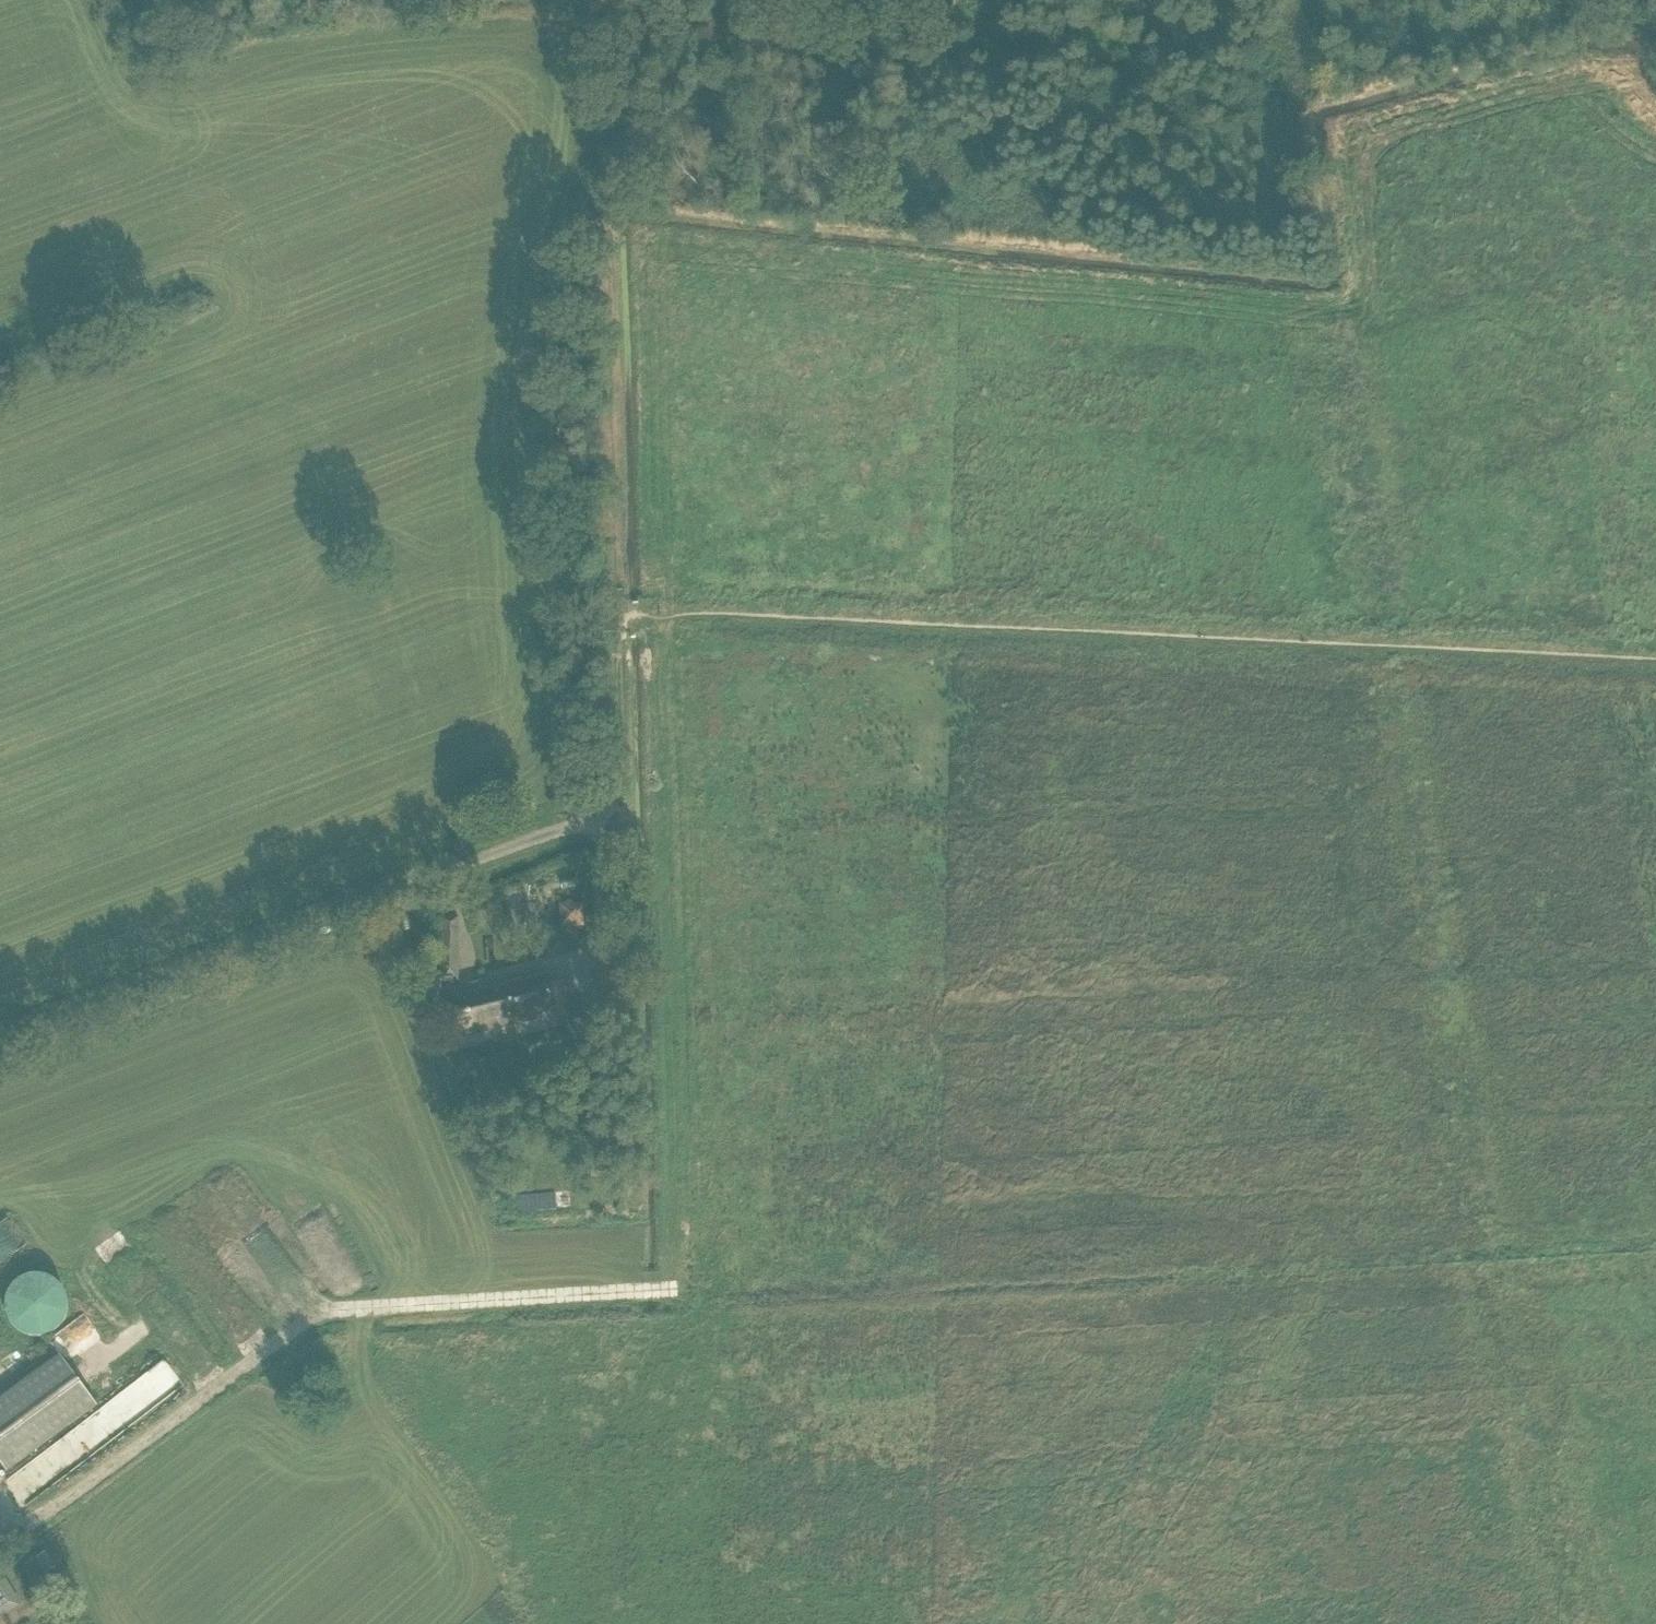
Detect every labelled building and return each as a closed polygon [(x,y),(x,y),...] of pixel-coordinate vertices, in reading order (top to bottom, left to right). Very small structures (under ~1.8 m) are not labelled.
[(583,905),(561,905),(562,927),(584,927),(583,905)] [(457,979),(458,937),(439,938),(439,980),(457,979)] [(555,1013),(552,1001),(565,998),(560,979),(548,982),(546,973),(446,998),(455,1038),(555,1013)] [(530,1084),(526,1093),(535,1097),(539,1088),(530,1084)] [(10,1319),(16,1327),(25,1333),(35,1336),(45,1335),(55,1332),(62,1325),(66,1317),(68,1307),(67,1298),(63,1289),(57,1281),(49,1276),(40,1274),(30,1274),(18,1278),(10,1288),(7,1298),(7,1309),(10,1319)] [(0,1397),(0,1462),(7,1471),(97,1405),(59,1354),(0,1397)] [(46,1552),(37,1558),(46,1571),(55,1566),(46,1552)] [(8,1603),(0,1589),(0,1609),(8,1603)]
